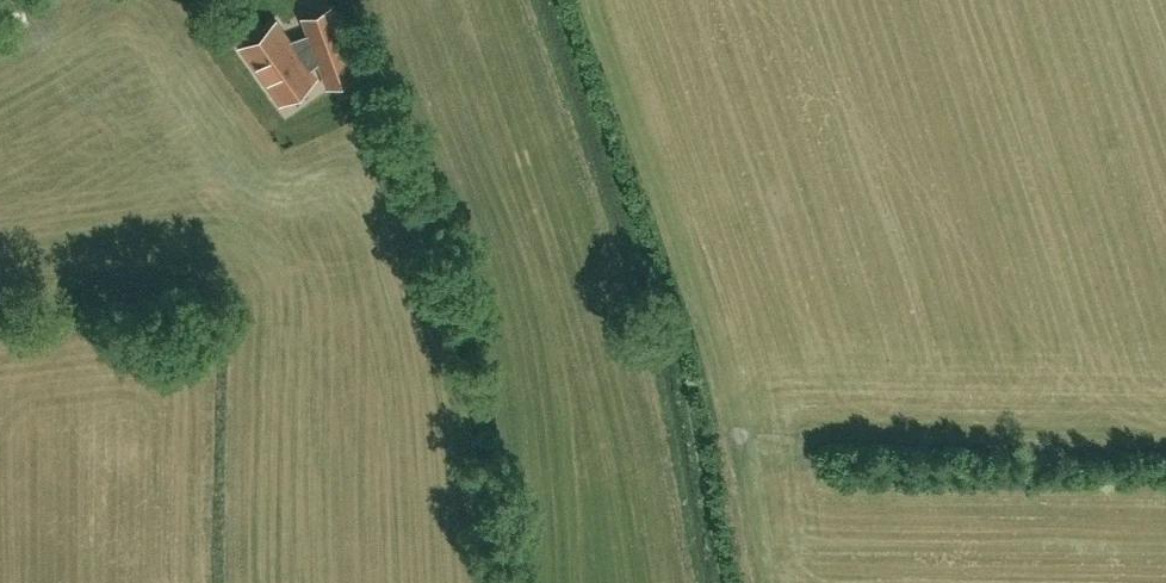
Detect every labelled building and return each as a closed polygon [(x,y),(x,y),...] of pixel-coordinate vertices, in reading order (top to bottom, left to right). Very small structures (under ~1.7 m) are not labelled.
[(253,39),(289,87),(325,61),(322,56),(331,49),(335,60),(359,50),(348,24),(325,33),(323,30),(310,40),(303,30),(289,12),(276,21),(266,29),(253,39)]
